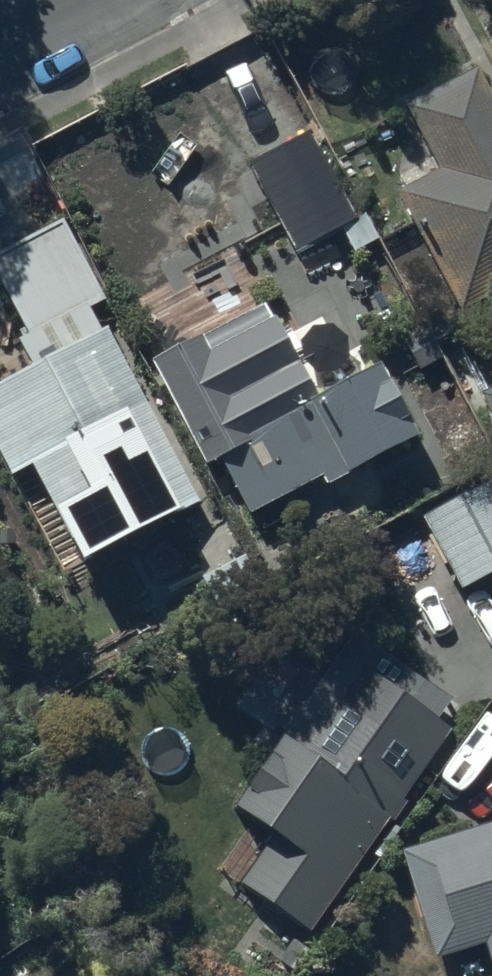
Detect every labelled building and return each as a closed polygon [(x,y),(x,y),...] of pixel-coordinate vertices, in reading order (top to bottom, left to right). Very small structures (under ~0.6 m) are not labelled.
[(477,70),(406,108),(440,172),(397,195),(462,315),(491,299),(491,97),(477,70)] [(314,132),(248,168),(296,254),(361,219),(314,132)] [(0,245),(0,275),(27,325),(14,332),(29,361),(0,377),(0,450),(10,468),(28,459),(80,557),(201,493),(107,316),(100,319),(86,293),(100,286),(61,213),(0,245)] [(264,306),(152,362),(208,473),(223,465),(250,518),(323,481),(327,490),(430,438),(391,362),(313,402),(264,306)] [(471,400),(491,441),(491,389),(471,400)] [(422,515),(464,596),(491,581),(491,479),(422,515)] [(237,886),(307,936),(451,733),(430,719),(449,693),(358,629),(229,811),(269,840),(237,886)] [(403,850),(437,960),(488,944),(491,958),(491,823),(403,850)]
